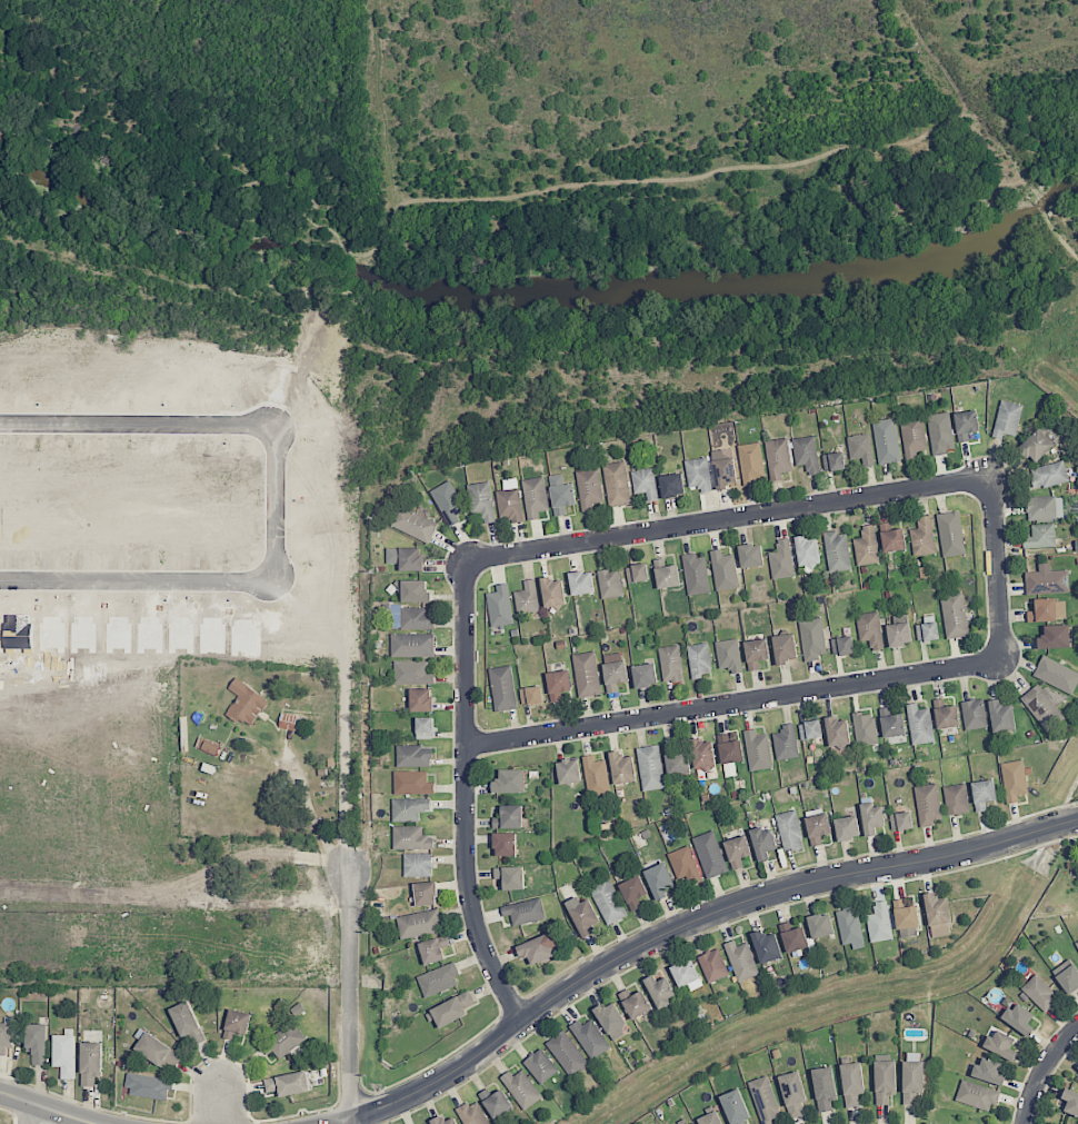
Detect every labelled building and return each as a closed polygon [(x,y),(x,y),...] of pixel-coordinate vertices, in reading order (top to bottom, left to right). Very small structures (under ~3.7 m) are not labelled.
[(1023,406),(1001,400),(992,436),(1004,440),(1006,434),(1015,436),(1023,406)] [(968,432),(979,431),(977,410),(955,413),(958,442),(969,441),(968,432)] [(932,456),(947,454),(946,449),(954,448),(950,413),(928,415),(932,456)] [(917,458),(916,452),(928,449),(921,416),(899,420),(907,460),(917,458)] [(900,462),(896,418),(874,421),(878,464),(900,462)] [(1018,448),(1033,465),(1054,445),(1039,428),(1018,448)] [(873,466),(871,434),(848,435),(849,460),(861,459),(862,467),(873,466)] [(795,466),(807,465),(808,475),(819,474),(815,437),(793,438),(795,466)] [(782,472),(791,472),(789,438),(767,440),(769,481),(782,480),(782,472)] [(765,482),(761,443),(739,445),(742,484),(765,482)] [(737,482),(734,458),(726,459),(725,449),(713,451),(717,490),(727,489),(727,484),(737,482)] [(824,471),(845,470),(844,453),(823,454),(824,471)] [(713,491),(708,457),(684,461),(689,489),(699,487),(700,493),(713,491)] [(1034,489),(1069,482),(1065,461),(1030,468),(1034,489)] [(608,507),(631,505),(626,462),(603,464),(608,507)] [(646,501),(657,501),(655,468),(632,470),(633,494),(645,493),(646,501)] [(580,512),(593,511),(593,502),(602,502),(600,470),(578,471),(580,512)] [(659,477),(663,499),(686,495),(682,472),(659,477)] [(576,504),(574,483),(564,485),(563,474),(550,475),(554,516),(566,515),(565,506),(576,504)] [(528,521),(539,519),(538,512),(550,510),(544,477),(521,481),(528,521)] [(457,515),(466,511),(451,480),(431,490),(448,527),(460,522),(457,515)] [(467,485),(472,515),(483,513),(484,524),(496,522),(489,481),(467,485)] [(496,491),(500,517),(510,515),(512,524),(524,521),(518,487),(496,491)] [(1062,496),(1027,497),(1028,521),(1063,519),(1062,496)] [(439,524),(400,504),(390,525),(428,544),(439,524)] [(938,513),(942,557),(964,555),(960,512),(938,513)] [(919,528),(909,530),(914,557),(936,553),(930,515),(917,517),(919,528)] [(881,523),(883,552),(906,551),(905,528),(893,529),(893,522),(881,523)] [(854,539),(856,566),(879,564),(875,524),(861,526),(862,538),(854,539)] [(1024,548),(1056,547),(1055,524),(1031,525),(1032,537),(1023,537),(1024,548)] [(847,531),(824,534),(828,573),(851,571),(847,531)] [(818,539),(806,540),(806,536),(795,537),(798,569),(821,567),(818,539)] [(769,552),(772,579),(794,577),(790,538),(778,539),(779,551),(769,552)] [(742,568),(764,565),(761,543),(738,547),(742,568)] [(400,571),(422,571),(422,548),(386,548),(386,564),(400,564),(400,571)] [(739,588),(734,554),(723,556),(721,549),(710,551),(717,591),(739,588)] [(688,596),(711,592),(705,557),(697,558),(696,553),(682,555),(688,596)] [(678,565),(667,566),(666,558),(655,559),(657,588),(680,586),(678,565)] [(625,567),(628,584),(649,580),(647,563),(625,567)] [(1069,592),(1068,570),(1051,571),(1051,563),(1039,563),(1039,571),(1025,572),(1026,593),(1069,592)] [(597,570),(602,599),(624,596),(620,566),(597,570)] [(592,571),(570,573),(571,595),(594,593),(592,571)] [(564,578),(542,579),(544,607),(565,606),(564,578)] [(524,580),(525,590),(514,592),(516,614),(539,612),(536,579),(524,580)] [(432,602),(432,589),(426,589),(426,580),(402,581),(402,602),(432,602)] [(487,593),(490,627),(513,625),(509,583),(496,585),(497,592),(487,593)] [(942,595),(945,639),(967,637),(964,593),(942,595)] [(1035,611),(1027,611),(1027,621),(1066,620),(1065,599),(1035,600),(1035,611)] [(432,629),(431,607),(391,607),(391,629),(432,629)] [(885,649),(877,611),(855,615),(861,642),(869,640),(871,651),(885,649)] [(803,659),(826,657),(823,619),(800,621),(803,659)] [(939,639),(937,622),(916,624),(918,641),(939,639)] [(911,645),(910,623),(888,624),(889,646),(911,645)] [(1038,649),(1070,648),(1069,625),(1044,626),(1044,635),(1038,635),(1038,649)] [(435,634),(391,634),(391,657),(434,657),(435,634)] [(797,661),(795,634),(774,636),(776,663),(797,661)] [(833,655),(854,654),(853,636),(832,638),(833,655)] [(718,669),(729,668),(730,674),(741,673),(739,639),(716,641),(718,669)] [(745,641),(748,671),(759,669),(758,661),(769,659),(767,639),(745,641)] [(691,679),(702,678),(702,674),(712,674),(709,643),(688,645),(691,679)] [(662,683),(683,681),(680,645),(659,647),(662,683)] [(600,695),(596,652),(573,654),(577,697),(600,695)] [(602,655),(608,694),(618,692),(617,683),(628,682),(623,652),(602,655)] [(1043,655),(1033,676),(1072,695),(1077,683),(1077,672),(1043,655)] [(428,662),(394,661),(394,684),(435,684),(435,672),(427,672),(428,662)] [(633,666),(635,688),(657,686),(655,664),(633,666)] [(494,711),(516,709),(513,666),(490,668),(494,711)] [(547,672),(550,702),(562,701),(561,692),(572,691),(570,670),(547,672)] [(251,726),(269,700),(236,678),(228,688),(239,696),(226,715),(237,723),(240,719),(251,726)] [(1065,719),(1039,684),(1020,697),(1046,733),(1065,719)] [(544,702),(541,685),(520,689),(522,706),(544,702)] [(433,711),(432,689),(410,689),(411,712),(433,711)] [(960,727),(958,704),(947,706),(946,698),(934,699),(937,729),(960,727)] [(964,730),(987,728),(984,699),(961,702),(964,730)] [(1013,705),(1002,706),(1001,699),(990,700),(992,732),(1015,731),(1013,705)] [(934,743),(931,708),(918,709),(918,703),(907,704),(911,745),(934,743)] [(904,713),(892,714),(891,708),(880,708),(882,737),(905,736),(904,713)] [(853,714),(856,745),(878,743),(875,712),(853,714)] [(279,728),(302,732),(304,716),(281,713),(279,728)] [(829,747),(851,744),(848,719),(837,721),(837,716),(826,717),(829,747)] [(434,718),(417,718),(416,739),(434,739),(434,718)] [(801,740),(822,737),(820,720),(798,723),(801,740)] [(782,725),(783,732),(773,734),(776,761),(799,757),(794,723),(782,725)] [(749,771),(773,768),(769,734),(757,735),(756,729),(745,730),(749,771)] [(693,768),(715,767),(713,741),(702,742),(702,738),(691,739),(693,768)] [(688,751),(680,752),(679,744),(664,746),(667,775),(691,773),(688,751)] [(642,791),(664,789),(660,745),(637,748),(642,791)] [(397,767),(432,767),(432,746),(397,746),(397,767)] [(610,752),(613,784),(636,782),(634,756),(623,757),(622,751),(610,752)] [(607,760),(595,761),(594,755),(584,756),(587,796),(610,794),(607,760)] [(560,785),(582,781),(578,759),(557,762),(560,785)] [(1019,802),(1018,795),(1028,794),(1024,761),(1001,763),(1006,804),(1019,802)] [(492,792),(525,793),(525,770),(500,770),(500,780),(493,779),(492,792)] [(394,794),(435,794),(434,782),(428,783),(428,771),(394,772),(394,794)] [(986,802),(997,801),(995,780),(972,782),(975,812),(987,810),(986,802)] [(942,822),(936,784),(914,787),(920,826),(942,822)] [(969,813),(966,784),(945,786),(948,815),(969,813)] [(393,822),(419,821),(419,812),(431,811),(431,798),(392,799),(393,822)] [(882,806),(874,807),(873,802),(860,804),(865,837),(877,835),(876,828),(885,826),(882,806)] [(522,828),(522,806),(501,806),(501,817),(493,817),(493,828),(522,828)] [(805,847),(795,810),(775,815),(785,852),(805,847)] [(892,831),(913,828),(911,811),(889,814),(892,831)] [(810,846),(822,845),(821,835),(831,834),(828,813),(806,816),(810,846)] [(837,841),(860,838),(857,816),(835,818),(837,841)] [(434,849),(434,836),(422,836),(422,826),(393,826),(393,850),(434,849)] [(767,851),(778,848),(770,826),(749,833),(759,862),(770,858),(767,851)] [(692,838),(706,879),(728,871),(713,831),(692,838)] [(494,856),(516,856),(516,833),(494,833),(494,856)] [(732,871),(744,867),(741,859),(752,856),(746,836),(724,842),(732,871)] [(669,853),(678,885),(700,879),(691,846),(669,853)] [(404,877),(433,876),(433,853),(403,854),(404,877)] [(669,896),(666,889),(675,885),(665,862),(644,871),(657,901),(669,896)] [(504,890),(525,890),(524,867),(494,868),(494,879),(504,879),(504,890)] [(642,907),(638,899),(648,894),(640,875),(619,885),(631,912),(642,907)] [(588,886),(607,926),(628,916),(608,876),(588,886)] [(416,906),(438,905),(437,882),(414,883),(416,906)] [(948,897),(937,898),(937,892),(925,893),(929,937),(952,935),(948,897)] [(589,899),(581,902),(578,896),(566,902),(582,936),(602,926),(589,899)] [(894,900),(898,938),(919,936),(915,897),(894,900)] [(545,920),(542,899),(501,905),(503,917),(511,916),(513,925),(545,920)] [(870,942),(892,939),(888,901),(874,902),(875,914),(867,915),(870,942)] [(843,945),(852,943),(853,949),(865,947),(856,906),(836,910),(843,945)] [(442,933),(439,910),(398,915),(400,938),(442,933)] [(807,918),(813,940),(836,933),(829,912),(807,918)] [(787,953),(808,947),(801,919),(779,925),(787,953)] [(751,934),(762,965),(783,957),(775,933),(765,937),(762,930),(751,934)] [(558,945),(552,932),(516,947),(521,959),(528,956),(532,966),(555,956),(551,948),(558,945)] [(445,959),(442,949),(451,947),(447,934),(418,944),(426,965),(445,959)] [(737,982),(759,974),(748,942),(737,946),(735,940),(724,944),(737,982)] [(709,984),(730,975),(718,948),(697,957),(709,984)] [(688,985),(691,991),(703,986),(693,959),(671,967),(679,989),(688,985)] [(1077,987),(1077,970),(1072,959),(1052,970),(1066,994),(1077,987)] [(458,985),(455,977),(460,975),(455,962),(416,976),(424,998),(458,985)] [(1046,1013),(1060,998),(1035,974),(1021,989),(1046,1013)] [(677,999),(668,977),(657,981),(654,975),(645,979),(657,1008),(677,999)] [(643,990),(632,995),(629,989),(619,993),(630,1019),(652,1010),(643,990)] [(475,1003),(469,991),(430,1010),(440,1028),(468,1014),(465,1008),(475,1003)] [(181,1039),(187,1036),(191,1046),(204,1041),(191,1001),(171,1008),(181,1039)] [(624,1035),(620,1028),(627,1024),(614,1001),(595,1011),(612,1042),(624,1035)] [(1028,1037),(1035,1028),(1028,1024),(1034,1015),(1015,1001),(1002,1019),(1028,1037)] [(236,1032),(247,1035),(252,1014),(230,1009),(223,1037),(233,1040),(236,1032)] [(610,1049),(594,1018),(582,1025),(580,1020),(571,1025),(589,1060),(610,1049)] [(0,1023),(0,1055),(8,1055),(8,1045),(13,1045),(13,1023),(0,1023)] [(267,1044),(280,1060),(306,1038),(294,1023),(267,1044)] [(47,1024),(27,1025),(27,1052),(33,1052),(33,1065),(47,1065),(47,1024)] [(547,1041),(568,1078),(588,1067),(567,1029),(547,1041)] [(994,1037),(989,1034),(982,1047),(1012,1062),(1017,1052),(1012,1049),(1017,1039),(998,1029),(994,1037)] [(165,1067),(167,1063),(176,1068),(184,1054),(144,1033),(135,1051),(165,1067)] [(75,1035),(54,1035),(54,1067),(61,1067),(61,1079),(75,1079),(75,1035)] [(102,1043),(81,1043),(82,1086),(95,1086),(95,1077),(103,1076),(102,1043)] [(524,1061),(540,1085),(559,1072),(542,1048),(524,1061)] [(980,1066),(975,1064),(971,1076),(1003,1086),(1006,1076),(999,1073),(1002,1063),(983,1057),(980,1066)] [(875,1061),(876,1105),(890,1105),(890,1095),(896,1095),(895,1061),(875,1061)] [(903,1104),(916,1104),(916,1092),(923,1092),(924,1061),(903,1061),(903,1104)] [(859,1094),(864,1093),(862,1062),(841,1064),(845,1108),(860,1107),(859,1094)] [(831,1101),(837,1100),(832,1067),(812,1070),(818,1113),(832,1111),(831,1101)] [(524,1111),(543,1098),(523,1069),(513,1076),(510,1071),(501,1077),(524,1111)] [(801,1103),(805,1102),(801,1072),(780,1075),(787,1118),(803,1116),(801,1103)] [(264,1077),(266,1093),(279,1091),(280,1096),(310,1093),(308,1073),(264,1077)] [(169,1099),(171,1079),(126,1074),(124,1093),(169,1099)] [(761,1123),(765,1123),(781,1119),(769,1076),(749,1082),(761,1123)] [(991,1104),(996,1106),(1000,1092),(962,1079),(955,1100),(988,1112),(991,1104)] [(744,1120),(751,1117),(739,1088),(720,1097),(731,1123),(746,1123),(744,1120)] [(1068,1102),(1064,1111),(1077,1117),(1077,1093),(1065,1088),(1061,1098),(1068,1102)] [(504,1089),(491,1095),(488,1089),(480,1092),(491,1119),(513,1109),(504,1089)] [(456,1110),(464,1123),(490,1123),(477,1099),(456,1110)] [(717,1111),(698,1118),(700,1123),(723,1123),(717,1111)] [(443,1115),(431,1120),(432,1123),(458,1123),(455,1117),(445,1121),(443,1115)]
